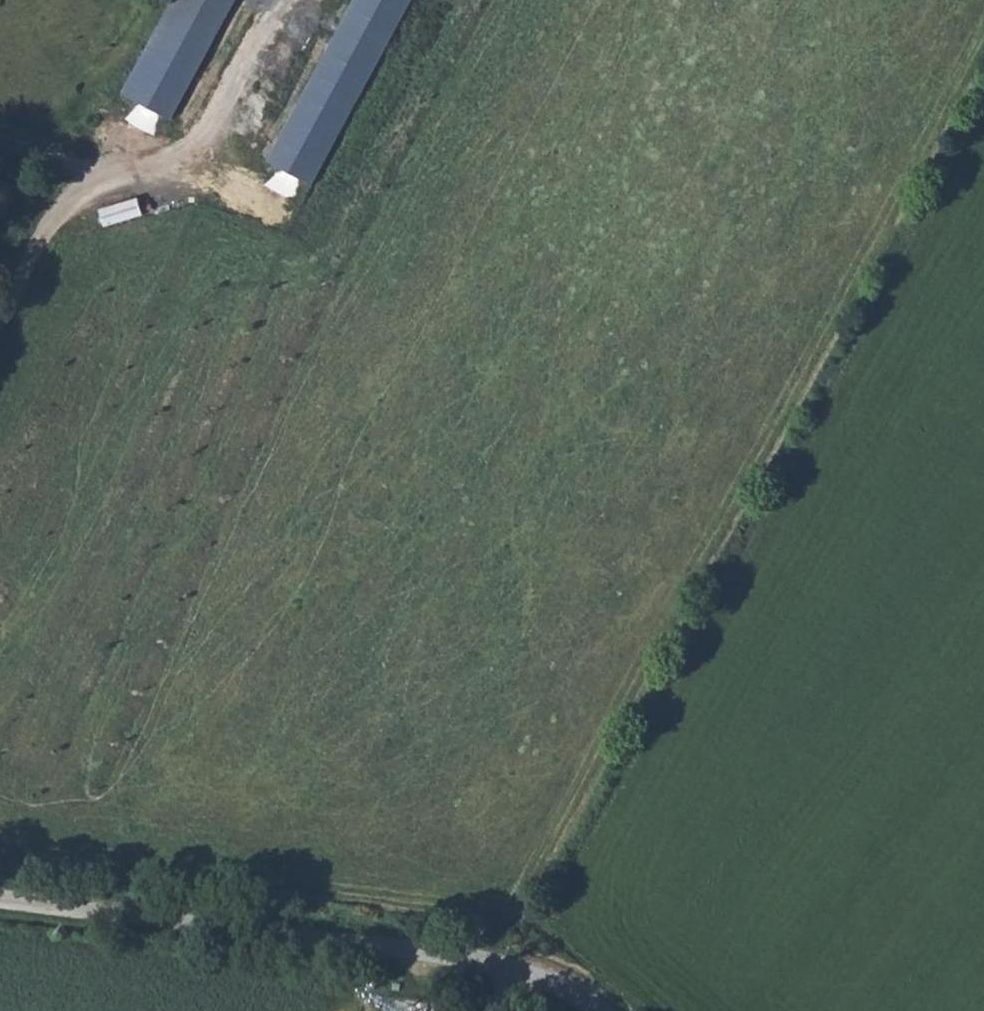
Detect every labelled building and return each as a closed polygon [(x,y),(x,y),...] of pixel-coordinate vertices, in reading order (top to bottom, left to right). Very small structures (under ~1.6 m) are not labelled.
[(129,96),(172,119),(236,0),(181,0),(129,96)] [(270,160),(313,184),(412,0),(357,0),(270,160)]
